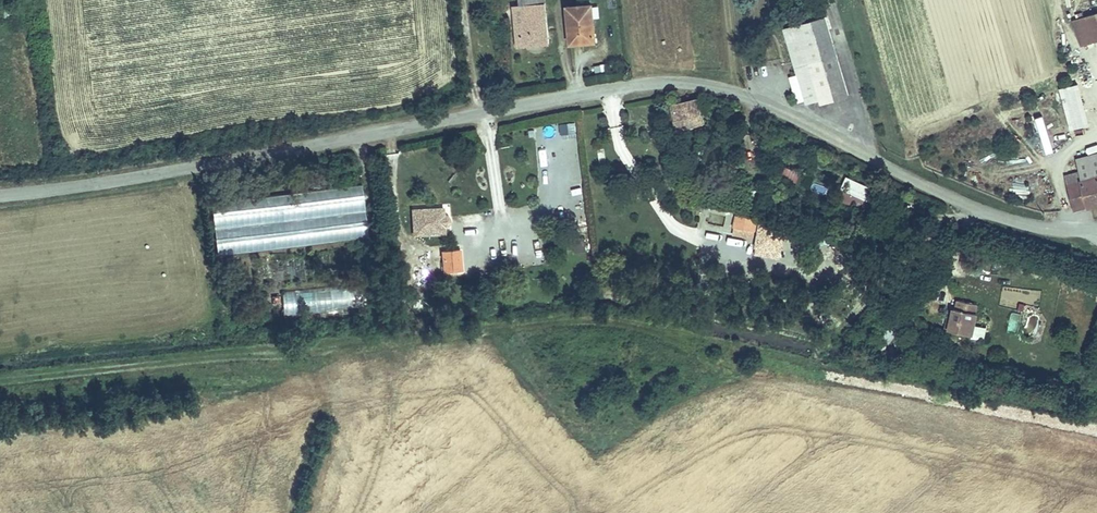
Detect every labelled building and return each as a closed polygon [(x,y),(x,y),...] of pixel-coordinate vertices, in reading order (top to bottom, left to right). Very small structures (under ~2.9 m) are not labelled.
[(556,16),(554,0),(534,0),(535,4),(536,18),(556,16)] [(605,39),(599,3),(577,6),(583,42),(605,39)] [(794,24),(807,68),(812,83),(816,100),(829,96),(830,99),(857,91),(834,12),(794,24)] [(559,43),(556,16),(536,18),(537,23),(524,25),(526,47),(559,43)] [(1082,21),(1091,47),(1096,45),(1096,16),(1082,21)] [(1082,21),(1078,23),(1087,48),(1091,47),(1082,21)] [(760,80),(760,67),(744,68),(745,81),(760,80)] [(800,71),(805,85),(812,83),(807,68),(800,71)] [(697,102),(678,105),(683,130),(702,126),(697,102)] [(674,132),(683,130),(678,105),(668,107),(674,132)] [(1096,175),(1096,152),(1079,159),(1084,170),(1087,179),(1096,175)] [(780,180),(798,181),(798,169),(780,168),(780,180)] [(1084,210),(1096,205),(1096,175),(1087,179),(1084,170),(1071,175),(1084,210)] [(844,179),(840,192),(868,200),(872,187),(844,179)] [(364,180),(212,200),(223,250),(371,232),(364,180)] [(813,182),(810,190),(823,196),(827,188),(813,182)] [(412,206),(412,237),(448,236),(448,205),(412,206)] [(754,216),(732,212),(728,233),(751,236),(754,216)] [(753,257),(780,258),(782,225),(755,223),(753,257)] [(586,252),(585,242),(571,243),(572,253),(586,252)] [(463,250),(443,250),(443,274),(463,274),(463,250)] [(362,279),(283,289),(285,314),(369,305),(362,279)] [(954,311),(949,331),(974,337),(978,316),(970,315),(972,305),(959,302),(957,311),(954,311)] [(1013,313),(1008,331),(1016,334),(1022,315),(1013,313)]
